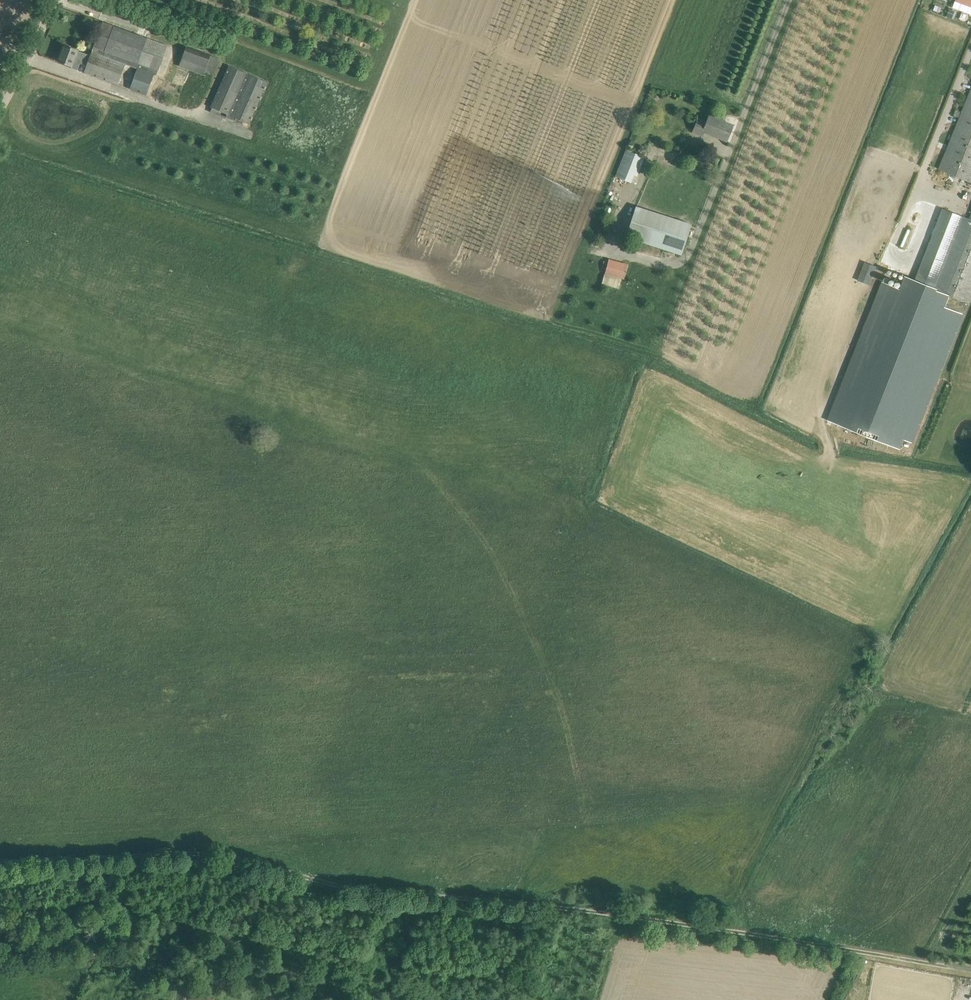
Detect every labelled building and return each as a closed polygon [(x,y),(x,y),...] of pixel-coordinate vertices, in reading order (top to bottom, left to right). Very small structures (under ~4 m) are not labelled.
[(167,45),(98,20),(95,29),(99,30),(90,55),(64,45),(58,61),(72,66),(71,67),(77,70),(80,63),(86,65),(84,72),(117,84),(125,64),(137,68),(130,89),(146,95),(154,74),(156,75),(167,45)] [(220,59),(211,55),(186,47),(179,65),(204,75),(204,73),(214,76),(220,59)] [(249,123),(253,114),(267,82),(229,65),(211,106),(212,107),(210,111),(220,116),(222,112),(227,114),(226,116),(235,120),(236,118),(249,123)] [(962,112),(957,110),(955,115),(960,117),(939,169),(940,169),(938,173),(948,178),(950,173),(970,182),(970,90),(962,112)] [(727,140),(732,126),(721,122),(722,121),(709,116),(707,122),(698,119),(693,131),(702,135),(704,131),(727,140)] [(644,157),(626,149),(615,176),(634,183),(644,157)] [(626,236),(682,254),(691,224),(636,206),(626,236)] [(970,297),(970,213),(969,218),(966,216),(966,217),(944,209),(916,281),(950,295),(969,303),(970,297)] [(605,273),(625,279),(630,264),(610,257),(605,273)] [(859,280),(870,284),(877,267),(865,262),(859,280)] [(916,281),(906,276),(901,288),(884,281),(829,419),(901,449),(905,439),(911,442),(963,314),(945,307),(950,295),(916,281)]
